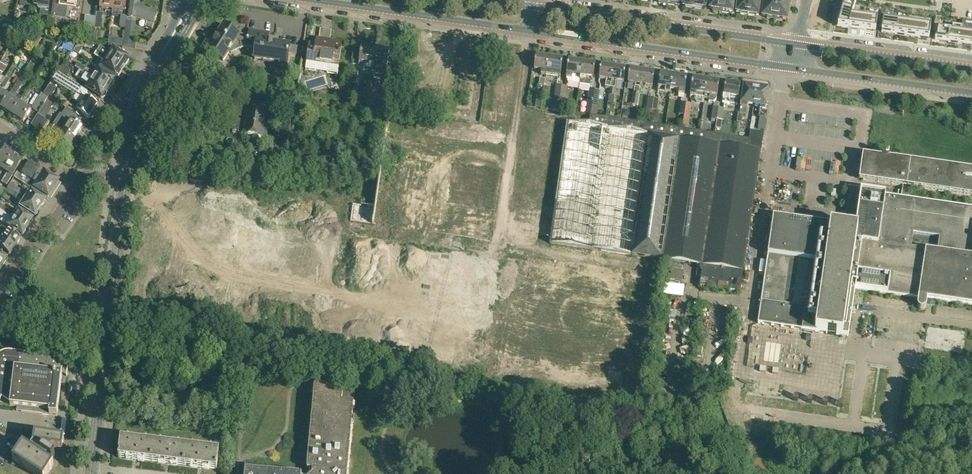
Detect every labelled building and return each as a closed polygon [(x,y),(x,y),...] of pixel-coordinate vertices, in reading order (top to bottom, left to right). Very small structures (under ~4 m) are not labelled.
[(35,0),(34,7),(39,8),(38,10),(40,10),(40,15),(47,16),(48,11),(49,3),(47,2),(48,0),(35,0)] [(48,11),(47,16),(47,17),(65,19),(67,8),(76,9),(76,8),(77,8),(78,3),(77,3),(77,0),(60,0),(57,0),(48,0),(47,2),(49,3),(48,11)] [(101,3),(100,13),(102,14),(106,14),(107,12),(107,9),(113,10),(114,0),(101,0),(101,3)] [(113,10),(119,11),(118,13),(118,16),(121,16),(125,17),(126,6),(127,0),(114,0),(113,10)] [(123,41),(122,48),(135,50),(136,43),(133,42),(136,19),(148,22),(146,27),(153,29),(155,22),(158,13),(138,6),(139,0),(132,0),(131,5),(129,17),(127,17),(126,22),(125,28),(123,40),(123,41)] [(693,8),(701,9),(701,7),(705,8),(706,0),(695,0),(693,8)] [(721,12),(722,0),(711,0),(709,8),(713,9),(713,11),(721,12)] [(721,12),(728,13),(729,11),(732,12),(734,0),(722,0),(721,12)] [(747,15),(749,0),(738,0),(736,12),(741,13),(740,14),(747,15)] [(747,15),(754,16),(754,15),(758,15),(760,0),(749,0),(747,15)] [(763,8),(762,16),(767,17),(767,18),(773,19),(777,0),(764,0),(763,8)] [(773,19),(782,20),(782,19),(786,19),(787,19),(789,7),(790,8),(792,0),(777,0),(773,19)] [(838,27),(848,28),(851,17),(852,17),(856,1),(852,0),(845,0),(838,27)] [(851,17),(848,28),(875,32),(877,21),(852,17),(851,17)] [(14,20),(3,19),(2,27),(13,29),(14,20)] [(880,21),(879,28),(882,29),(881,33),(905,36),(907,25),(908,20),(899,19),(898,24),(880,21)] [(38,24),(37,34),(45,35),(46,25),(38,24)] [(934,24),(933,32),(936,33),(935,40),(959,43),(960,32),(961,32),(961,27),(953,26),(952,31),(939,29),(939,24),(934,24)] [(214,42),(210,40),(210,41),(211,41),(204,53),(202,52),(202,53),(212,59),(214,55),(223,61),(229,52),(232,53),(233,52),(236,51),(238,50),(241,49),(244,48),(247,47),(250,47),(253,47),(256,47),(254,59),(280,62),(280,65),(287,66),(289,53),(295,54),(296,52),(296,46),(268,43),(270,32),(269,32),(269,33),(249,30),(250,29),(249,29),(248,39),(236,31),(235,32),(224,25),(214,42)] [(907,25),(905,36),(929,39),(930,28),(907,25)] [(93,27),(85,26),(84,38),(83,40),(91,41),(93,27)] [(18,44),(23,35),(18,32),(13,41),(18,44)] [(959,43),(971,45),(971,34),(961,32),(960,32),(959,43)] [(34,52),(41,39),(30,36),(24,46),(34,52)] [(338,66),(341,49),(342,44),(317,40),(316,43),(315,43),(316,39),(314,39),(313,45),(309,45),(308,51),(307,62),(306,67),(305,70),(328,73),(337,74),(338,66)] [(353,64),(352,72),(350,83),(356,84),(358,68),(364,69),(365,62),(372,63),(375,48),(362,47),(362,46),(359,61),(358,65),(353,64)] [(99,48),(97,51),(124,68),(122,67),(124,64),(126,65),(129,60),(128,58),(120,52),(115,50),(113,49),(111,53),(102,47),(100,47),(99,48)] [(375,48),(372,63),(387,65),(389,50),(388,50),(375,48)] [(123,69),(124,68),(97,51),(95,54),(94,55),(105,62),(102,67),(108,71),(116,76),(118,77),(122,71),(120,70),(122,68),(123,69)] [(546,75),(549,57),(536,55),(534,70),(541,71),(541,74),(546,75)] [(560,77),(562,67),(563,59),(549,57),(546,75),(560,77)] [(580,80),(583,62),(568,60),(566,77),(567,77),(566,82),(580,84),(580,80)] [(57,72),(66,77),(71,69),(68,67),(70,64),(66,61),(64,64),(63,63),(57,72)] [(580,84),(590,86),(591,81),(592,82),(593,78),(595,64),(583,62),(580,80),(580,84)] [(79,70),(82,72),(109,90),(109,89),(108,88),(110,85),(111,86),(113,85),(114,83),(114,81),(113,80),(114,80),(99,70),(96,75),(80,64),(78,63),(75,67),(79,70)] [(607,80),(606,83),(606,88),(610,88),(613,66),(601,65),(599,79),(607,80)] [(613,66),(610,88),(608,100),(614,100),(616,82),(624,83),(626,68),(613,66)] [(389,94),(391,77),(392,70),(386,69),(383,93),(389,94)] [(637,105),(639,87),(642,71),(630,69),(628,83),(636,84),(635,92),(633,91),(631,104),(637,105)] [(93,93),(102,98),(103,98),(105,97),(106,95),(106,94),(105,92),(107,90),(108,90),(109,90),(82,72),(79,70),(75,77),(87,85),(88,84),(90,85),(87,89),(93,93)] [(652,87),(653,80),(654,72),(642,71),(639,87),(645,88),(645,86),(652,87)] [(79,104),(75,109),(73,112),(80,117),(82,113),(89,117),(90,117),(91,117),(92,117),(93,116),(94,115),(94,114),(94,113),(95,112),(94,112),(94,111),(93,110),(97,104),(84,96),(87,91),(66,77),(57,72),(52,80),(76,95),(73,100),(79,104)] [(670,93),(670,89),(672,75),(660,73),(657,91),(670,93)] [(672,75),(670,89),(678,91),(678,94),(684,95),(687,77),(672,75)] [(10,81),(5,78),(1,85),(5,88),(10,81)] [(705,95),(707,80),(693,78),(690,96),(695,97),(695,100),(697,102),(703,103),(704,98),(705,95)] [(717,96),(718,90),(719,82),(707,80),(705,95),(704,98),(709,99),(709,95),(717,96)] [(18,81),(9,96),(1,108),(12,115),(22,99),(16,95),(23,84),(18,81)] [(725,83),(724,90),(722,102),(737,104),(739,93),(740,85),(725,83)] [(747,104),(753,105),(756,86),(748,85),(748,86),(744,85),(743,93),(740,114),(738,114),(737,122),(742,122),(743,114),(746,115),(747,104)] [(764,87),(756,86),(753,105),(760,106),(758,117),(766,118),(767,111),(765,111),(768,95),(769,95),(770,90),(768,89),(764,88),(764,87)] [(596,109),(597,102),(599,90),(594,89),(592,102),(591,108),(596,109)] [(1,108),(9,96),(3,92),(0,90),(0,107),(1,108)] [(42,94),(33,109),(38,112),(48,97),(42,94)] [(23,98),(22,99),(12,115),(23,122),(31,110),(25,106),(29,102),(23,98)] [(653,98),(650,118),(656,119),(657,111),(659,98),(653,98)] [(74,106),(67,101),(65,101),(63,104),(64,106),(71,110),(73,110),(75,108),(74,106)] [(691,103),(686,103),(684,114),(682,125),(688,126),(691,103)] [(262,135),(266,109),(248,107),(244,132),(262,135)] [(715,128),(721,128),(722,120),(722,121),(724,108),(718,107),(716,120),(715,128)] [(82,127),(77,124),(81,118),(68,110),(63,117),(70,121),(64,131),(75,138),(82,127)] [(32,125),(37,128),(44,118),(38,115),(32,125)] [(656,259),(660,259),(678,128),(590,116),(589,126),(567,123),(566,129),(565,136),(564,142),(563,148),(562,154),(561,161),(560,167),(559,173),(558,179),(557,186),(557,192),(556,198),(555,204),(553,216),(549,244),(656,259)] [(40,136),(50,122),(44,118),(37,128),(34,132),(40,136)] [(75,138),(64,131),(63,131),(61,130),(55,126),(51,130),(60,136),(56,142),(68,149),(75,138)] [(749,139),(678,128),(660,259),(670,260),(702,265),(699,287),(738,292),(741,292),(740,295),(741,295),(744,271),(745,271),(761,151),(748,149),(748,147),(749,139)] [(749,139),(748,147),(762,149),(764,132),(750,130),(749,139)] [(3,169),(13,153),(12,152),(12,151),(9,149),(8,150),(5,148),(0,155),(0,167),(3,169)] [(19,156),(18,155),(15,153),(14,153),(13,153),(3,169),(8,172),(2,182),(7,185),(23,159),(19,156)] [(921,310),(923,310),(924,309),(925,307),(926,306),(927,299),(935,300),(971,306),(971,207),(949,204),(934,202),(906,197),(906,193),(907,186),(936,190),(950,192),(971,196),(971,171),(888,159),(889,156),(885,155),(885,159),(869,156),(862,155),(859,179),(863,180),(904,186),(903,191),(899,190),(899,192),(898,196),(861,190),(856,228),(774,216),(771,234),(762,233),(760,249),(769,250),(758,323),(848,336),(855,289),(918,298),(917,304),(917,306),(918,308),(919,309),(921,310)] [(59,181),(26,160),(14,177),(33,189),(34,187),(49,197),(59,181)] [(41,205),(43,205),(45,202),(44,201),(45,199),(31,190),(28,194),(27,193),(26,194),(10,183),(7,187),(40,207),(41,205)] [(38,210),(40,207),(7,187),(7,188),(5,191),(23,202),(20,206),(35,215),(36,214),(37,214),(39,211),(38,210)] [(31,224),(32,221),(32,220),(32,219),(18,210),(16,213),(7,207),(6,208),(2,205),(3,204),(0,203),(0,209),(0,210),(27,227),(29,224),(31,224)] [(27,227),(0,210),(0,209),(0,216),(2,218),(0,220),(22,234),(23,233),(25,233),(26,231),(26,229),(27,227)] [(14,247),(17,243),(18,243),(20,240),(19,239),(20,238),(7,230),(5,234),(0,231),(0,237),(14,247)] [(0,237),(0,249),(9,255),(10,254),(11,255),(13,251),(12,251),(14,247),(0,237)] [(17,411),(57,416),(64,358),(10,351),(5,352),(1,353),(0,354),(0,401),(2,398),(10,403),(10,406),(17,407),(17,411)] [(354,403),(351,403),(351,400),(354,401),(355,386),(343,385),(343,391),(334,391),(334,388),(315,386),(307,470),(310,470),(310,473),(347,473),(354,403)] [(63,451),(64,440),(35,435),(33,447),(31,450),(23,445),(15,458),(12,461),(19,464),(33,473),(48,473),(54,465),(45,460),(46,458),(52,461),(55,457),(51,454),(54,450),(63,451)] [(119,457),(152,461),(154,442),(121,438),(119,457)] [(187,446),(154,442),(152,461),(184,465),(187,446)] [(184,465),(202,468),(218,469),(220,450),(187,446),(184,465)]
